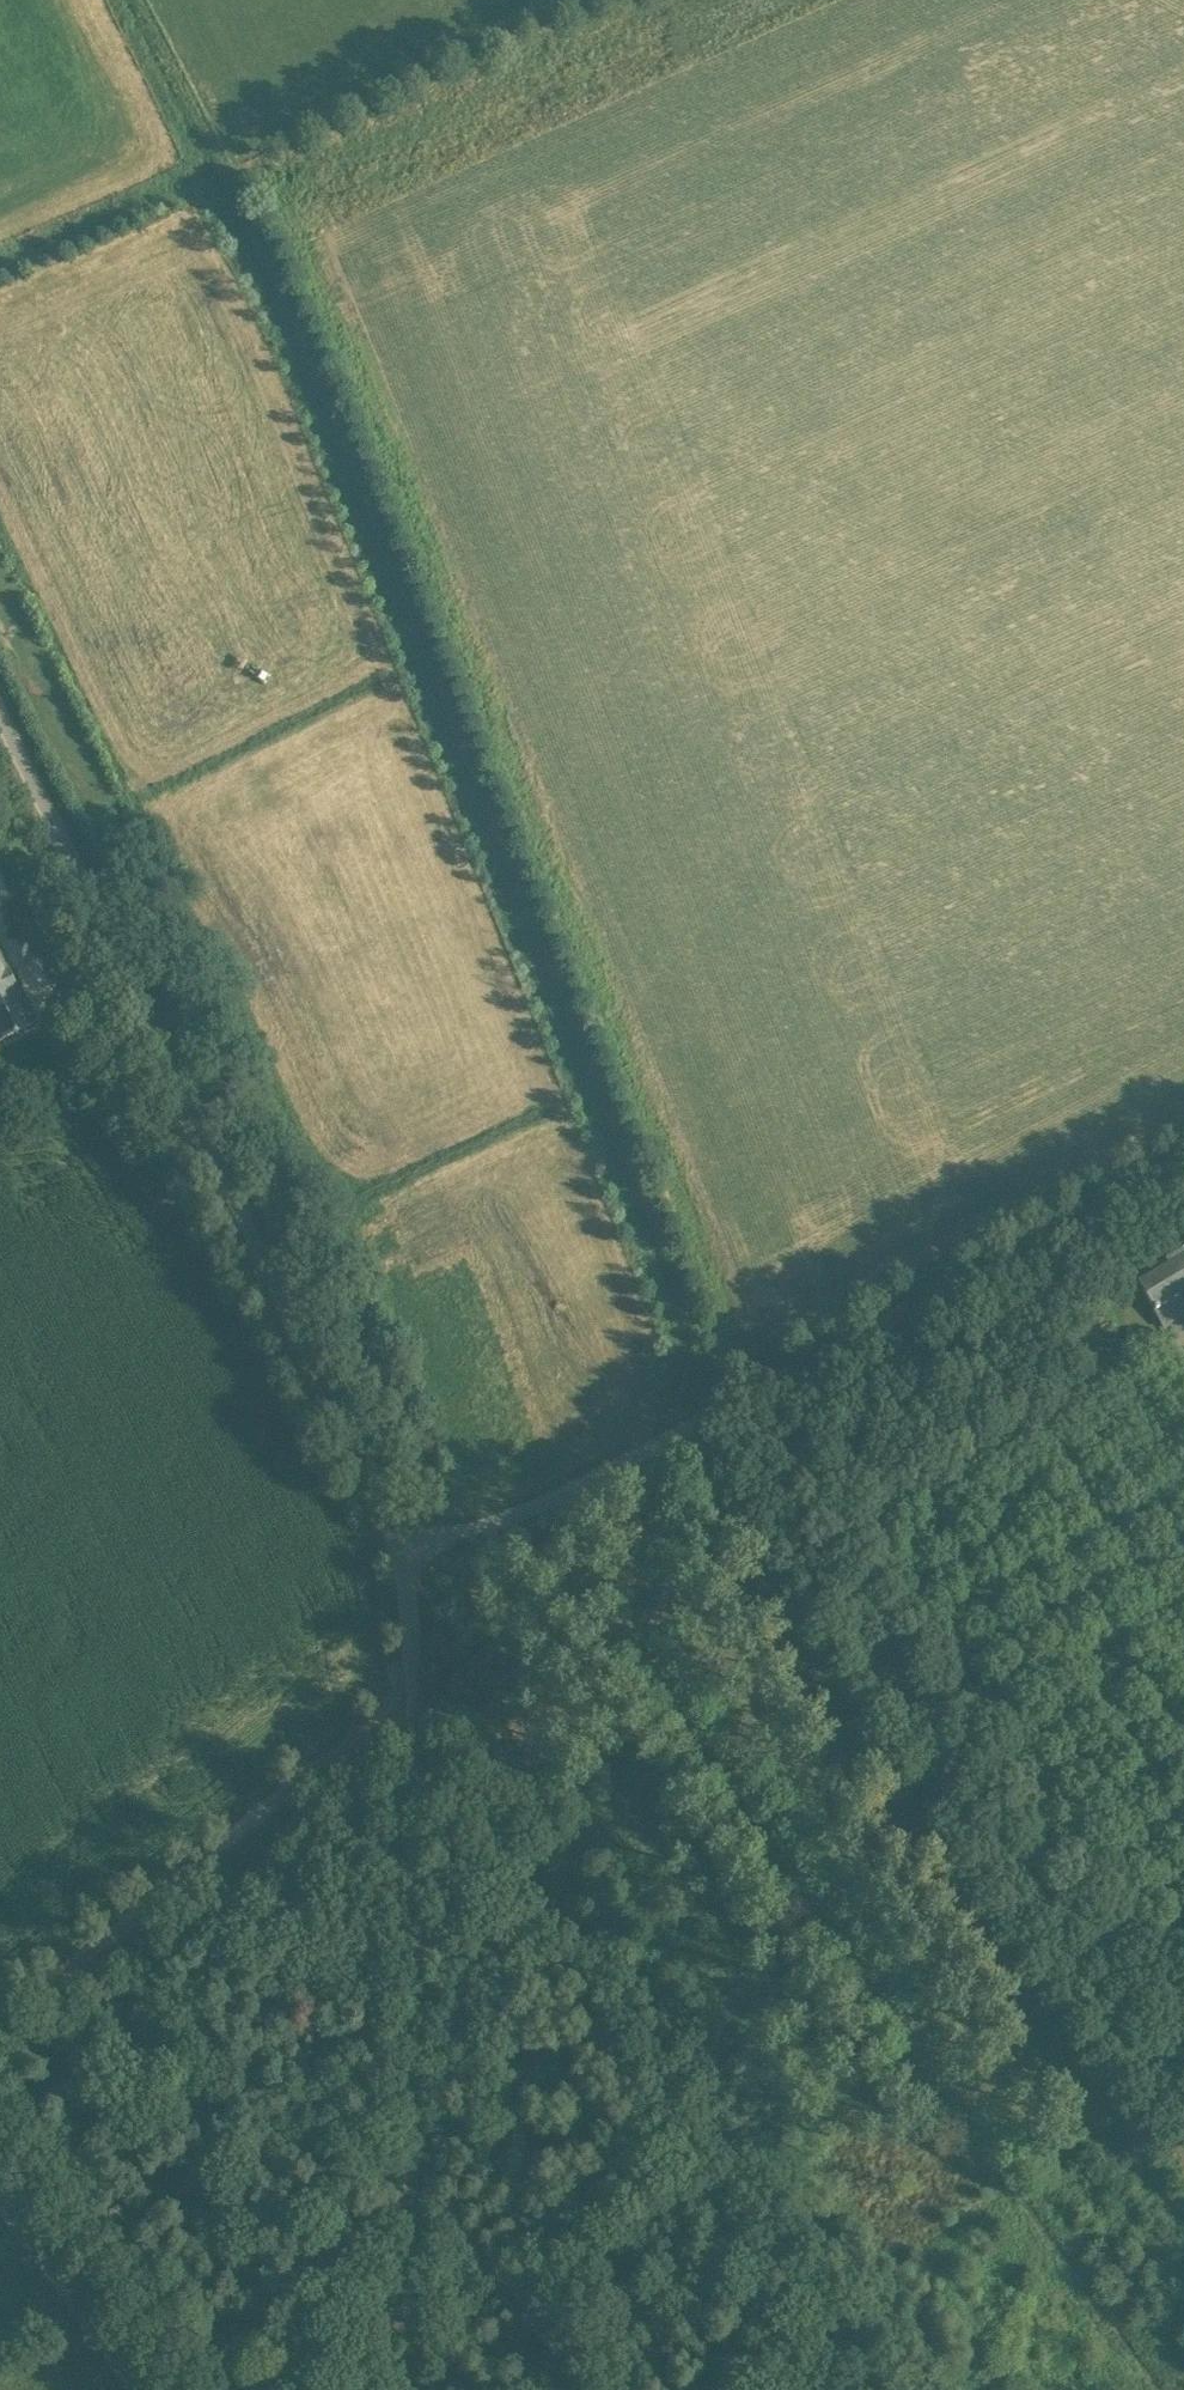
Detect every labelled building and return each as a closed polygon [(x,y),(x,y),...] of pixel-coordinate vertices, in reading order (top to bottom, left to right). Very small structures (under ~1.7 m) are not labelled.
[(34,1025),(0,950),(0,1040),(34,1025)] [(1136,1276),(1166,1326),(1183,1315),(1183,1247),(1136,1276)]
